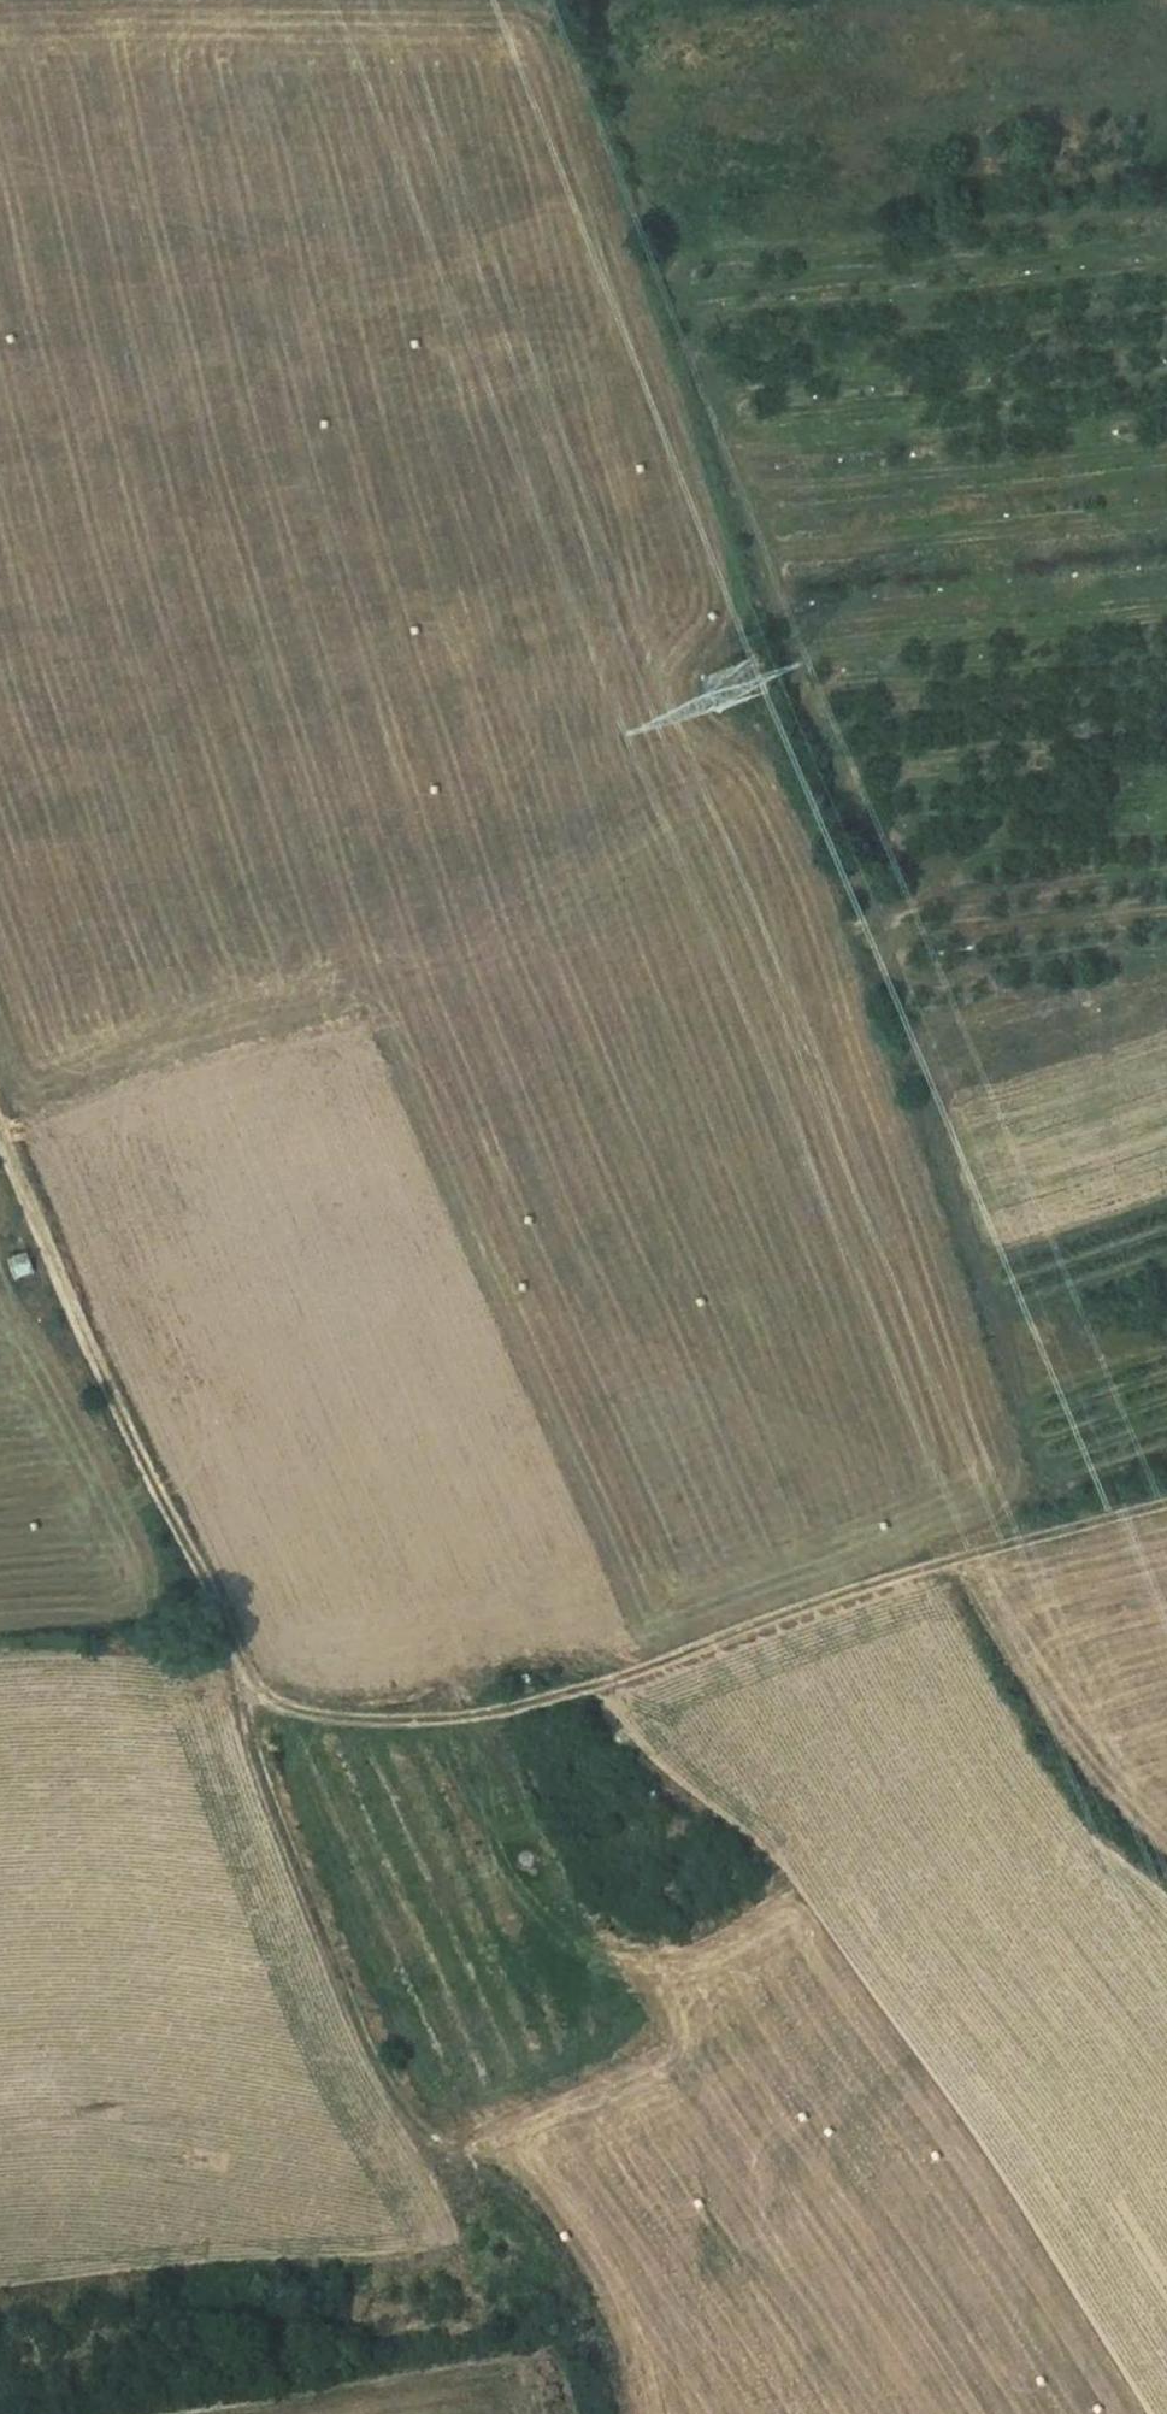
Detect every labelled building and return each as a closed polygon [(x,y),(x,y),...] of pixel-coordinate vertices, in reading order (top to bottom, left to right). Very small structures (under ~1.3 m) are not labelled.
[(11,1257),(17,1277),(37,1271),(32,1251),(11,1257)]
